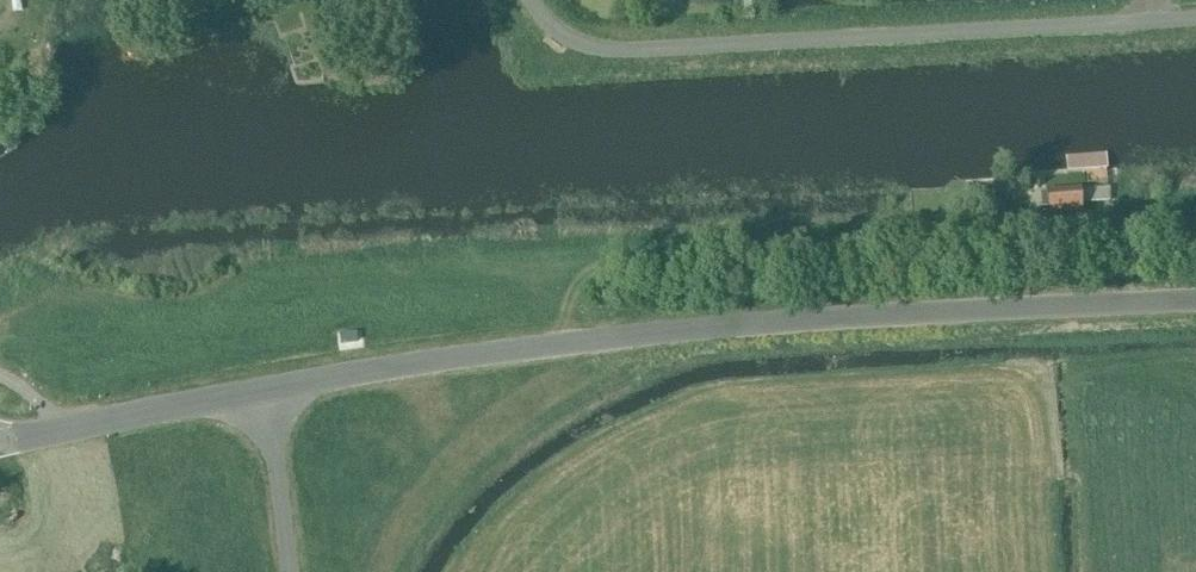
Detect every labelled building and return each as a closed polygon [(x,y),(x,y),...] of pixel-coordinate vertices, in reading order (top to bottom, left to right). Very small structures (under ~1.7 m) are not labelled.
[(1041,195),(1042,210),(1048,210),(1049,215),(1083,213),(1081,190),(1047,193),(1047,194),(1041,195)]
